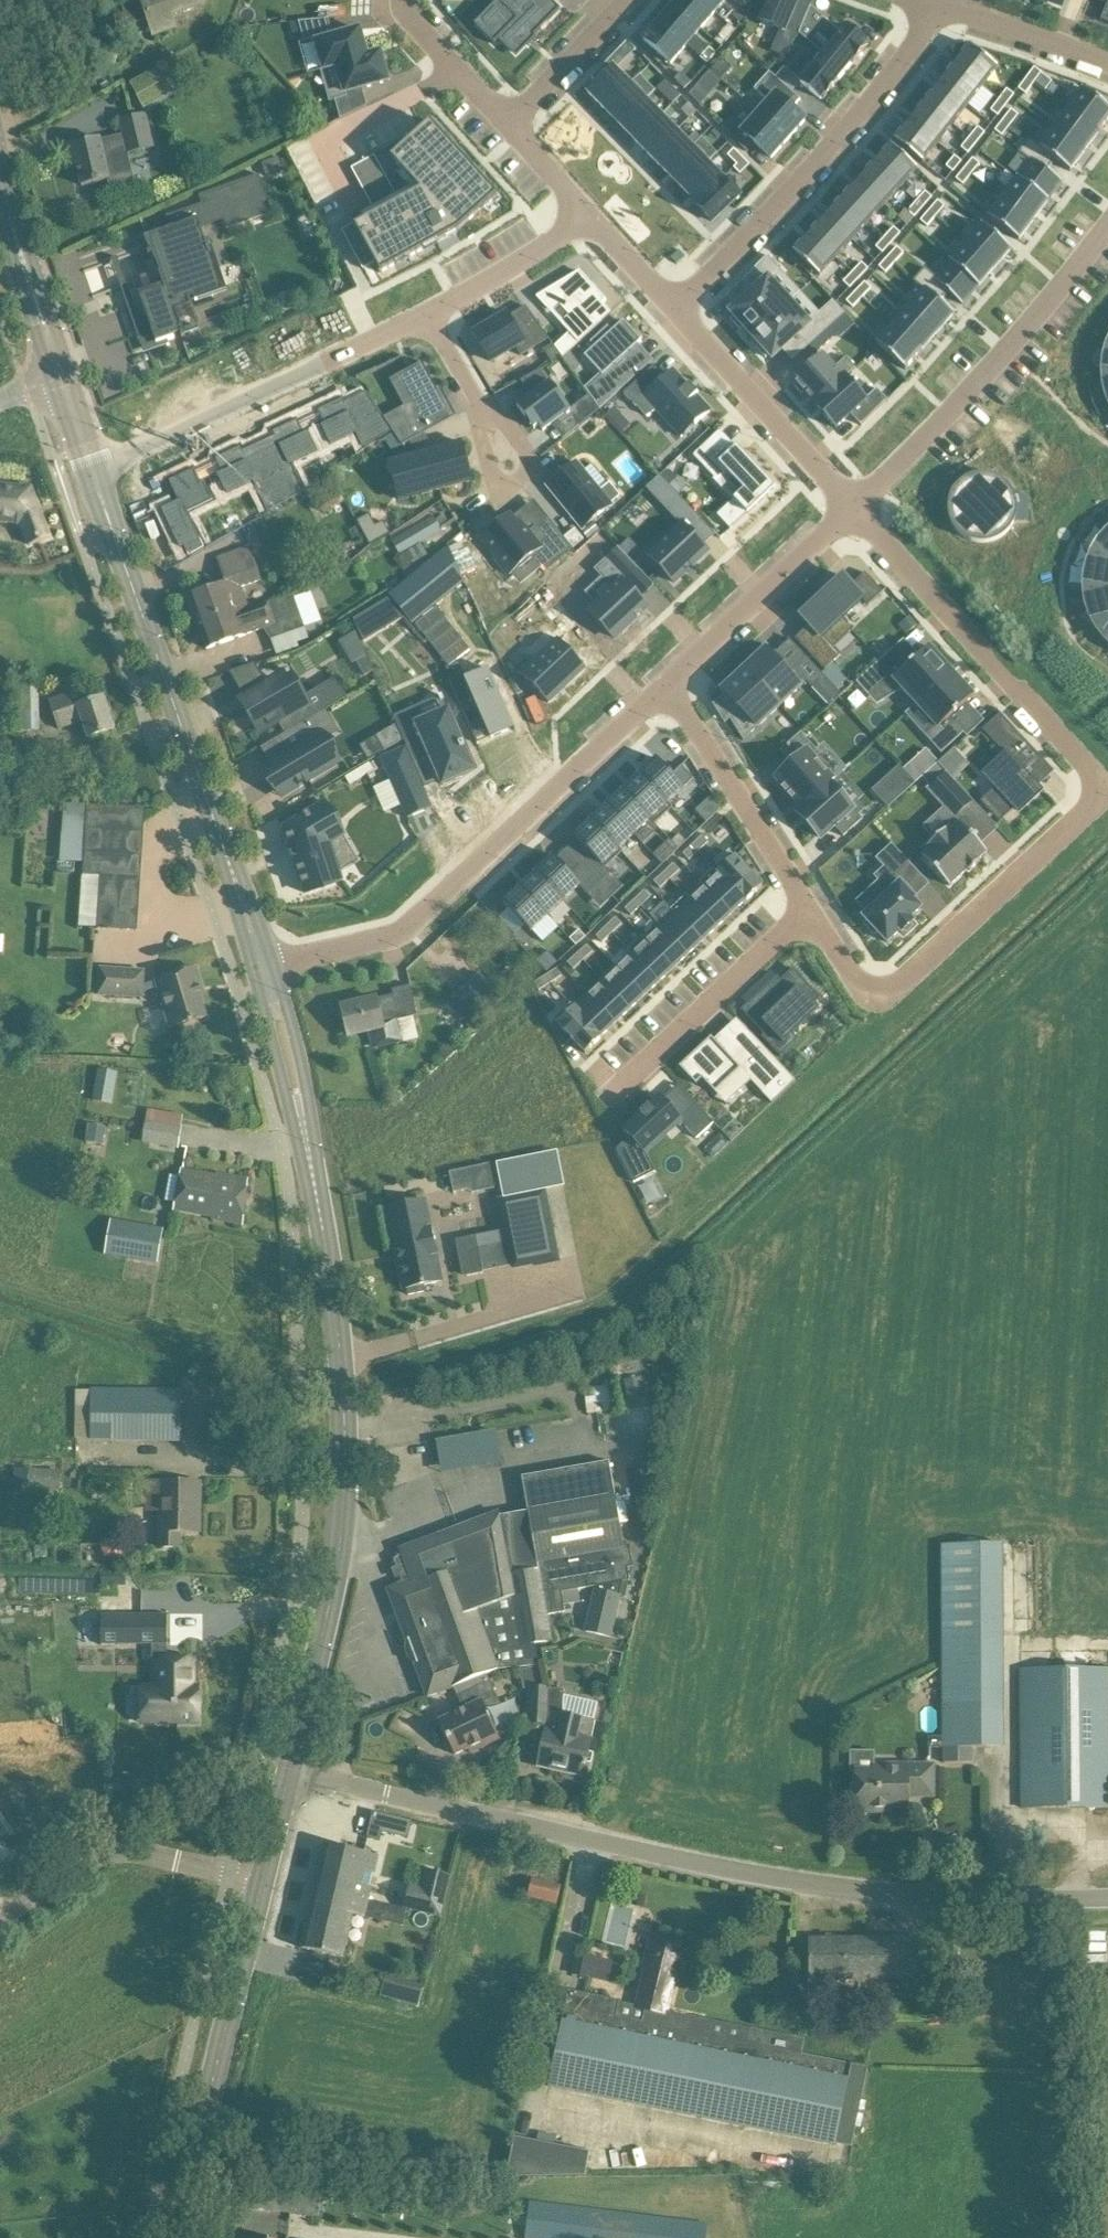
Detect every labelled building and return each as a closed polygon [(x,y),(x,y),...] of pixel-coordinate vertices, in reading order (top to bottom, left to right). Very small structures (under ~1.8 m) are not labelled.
[(123,6),(129,24),(148,18),(154,35),(176,27),(172,14),(203,3),(202,0),(140,0),(123,6)] [(478,25),(495,42),(493,43),(494,45),(499,40),(500,42),(502,40),(517,54),(526,43),(529,45),(537,37),(535,35),(561,9),(552,0),(499,0),(498,1),(500,3),(481,22),(481,23),(478,25)] [(673,6),(701,29),(715,13),(701,0),(678,0),(673,6)] [(715,13),(726,0),(701,0),(715,13)] [(761,22),(785,33),(799,0),(769,0),(766,6),(768,6),(761,22)] [(1107,5),(1100,21),(1107,24),(1107,0),(1095,0),(1107,5)] [(673,6),(659,23),(686,46),(701,29),(673,6)] [(740,8),(733,18),(741,24),(748,14),(740,8)] [(810,8),(799,34),(824,55),(844,71),(852,62),(853,63),(867,46),(866,45),(867,43),(847,27),(835,41),(818,27),(824,21),(824,20),(810,8)] [(329,19),(299,22),(304,42),(316,38),(324,70),(337,67),(337,65),(367,56),(360,29),(334,37),(329,19)] [(659,23),(644,40),(671,64),(686,46),(659,23)] [(724,31),(715,41),(722,47),(731,36),(724,31)] [(969,46),(955,65),(982,87),(997,68),(998,69),(998,68),(969,45),(968,46),(969,46)] [(709,48),(701,58),(707,64),(716,54),(709,48)] [(346,97),(335,100),(340,119),(368,106),(363,89),(389,81),(381,53),(367,56),(337,65),(337,67),(346,97)] [(824,55),(801,83),(821,100),(823,98),(824,99),(838,82),(837,81),(844,71),(824,55)] [(158,72),(130,88),(136,98),(141,108),(171,91),(166,81),(183,72),(175,58),(156,69),(158,72)] [(725,61),(715,73),(723,81),(734,68),(725,61)] [(598,84),(588,93),(605,110),(630,84),(616,70),(608,62),(592,78),(598,84)] [(982,87),(955,65),(940,83),(967,105),(982,87)] [(1035,68),(1027,78),(1034,84),(1042,73),(1035,68)] [(712,71),(691,96),(702,106),(724,81),(723,81),(715,73),(712,71)] [(681,72),(674,79),(684,89),(691,82),(681,72)] [(1034,84),(1027,78),(1019,89),(1026,94),(1034,84)] [(668,81),(659,89),(675,105),(683,97),(668,81)] [(953,124),(967,105),(940,83),(925,102),(953,124)] [(630,84),(605,110),(620,125),(646,100),(630,84)] [(1007,89),(999,100),(1006,106),(1014,95),(1007,89)] [(1068,109),(1100,133),(1107,121),(1107,108),(1083,89),(1068,109)] [(775,95),(759,113),(788,140),(805,121),(775,95)] [(646,100),(620,125),(635,141),(661,116),(646,100)] [(1006,106),(999,100),(991,111),(998,116),(1006,106)] [(925,102),(910,121),(938,143),(953,124),(925,102)] [(689,103),(681,110),(690,119),(697,112),(689,103)] [(1100,133),(1068,109),(1054,128),(1085,152),(1099,133),(1100,133)] [(1011,110),(1003,120),(1010,126),(1019,115),(1011,110)] [(759,113),(742,132),(772,158),(788,140),(759,113)] [(154,147),(146,115),(120,121),(123,135),(101,140),(100,139),(69,146),(73,163),(77,163),(82,186),(108,180),(111,190),(135,184),(128,154),(154,147)] [(661,116),(635,141),(651,157),(677,131),(661,116)] [(1010,126),(1003,120),(995,131),(1002,136),(1010,126)] [(938,143),(910,121),(896,139),(895,139),(894,140),(923,163),(924,162),(923,161),(938,143)] [(356,226),(355,227),(358,232),(362,239),(366,247),(371,255),(375,263),(381,273),(397,264),(394,258),(405,252),(408,258),(425,249),(422,243),(433,237),(436,243),(458,231),(480,211),(480,212),(497,196),(484,182),(479,186),(471,177),(476,172),(463,158),(458,163),(449,153),(454,149),(441,135),(436,139),(428,130),(433,125),(431,123),(391,159),(421,191),(356,226)] [(970,138),(977,143),(985,133),(978,127),(970,138)] [(1085,152),(1054,128),(1040,147),(1039,148),(1055,160),(1070,172),(1085,152)] [(677,131),(651,157),(666,173),(692,147),(686,141),(677,131)] [(696,133),(686,141),(692,147),(701,138),(696,133)] [(692,147),(666,173),(682,188),(708,163),(717,154),(702,138),(692,147)] [(968,154),(977,143),(970,138),(961,148),(968,154)] [(1017,179),(1048,202),(1063,182),(1048,170),(1055,160),(1039,148),(1040,147),(1029,138),(1019,152),(1030,161),(1017,179)] [(890,146),(875,163),(900,187),(916,170),(917,171),(918,169),(891,144),(890,145),(890,146)] [(734,149),(728,155),(737,165),(744,158),(734,149)] [(375,156),(363,162),(367,170),(379,163),(375,156)] [(953,172),(962,162),(955,156),(946,167),(953,172)] [(278,158),(262,164),(266,176),(283,170),(278,158)] [(737,165),(734,168),(740,174),(750,165),(744,158),(737,165)] [(964,169),(972,174),(980,164),(973,159),(964,169)] [(363,162),(352,168),(356,176),(367,170),(363,162)] [(379,163),(367,170),(372,178),(383,171),(379,163)] [(708,163),(682,188),(697,204),(723,179),(708,163)] [(900,187),(875,163),(858,181),(884,205),(900,187)] [(963,185),(972,174),(964,169),(956,179),(963,185)] [(367,170),(356,176),(360,184),(372,178),(367,170)] [(383,171),(372,178),(376,185),(388,179),(383,171)] [(156,261),(160,273),(159,273),(163,284),(152,288),(152,287),(143,290),(153,319),(154,319),(156,327),(162,342),(166,340),(168,345),(170,345),(168,340),(175,338),(174,336),(181,334),(182,338),(186,337),(185,333),(197,328),(190,307),(193,306),(191,299),(222,288),(211,255),(212,255),(209,245),(211,244),(210,241),(206,242),(202,232),(206,231),(205,227),(224,221),(225,220),(224,216),(264,202),(256,178),(260,177),(259,174),(199,195),(202,204),(167,216),(172,232),(149,240),(148,236),(146,237),(152,252),(148,253),(149,257),(153,255),(155,262),(156,261)] [(372,178),(360,184),(364,192),(376,185),(372,178)] [(698,205),(697,206),(713,222),(741,194),(725,178),(724,179),(723,179),(697,204),(698,205)] [(388,179),(376,185),(380,193),(392,187),(388,179)] [(1048,202),(1017,179),(1003,198),(1034,221),(1048,202)] [(842,198),(868,222),(884,205),(858,181),(842,198)] [(376,185),(364,192),(369,199),(380,193),(376,185)] [(392,187),(380,193),(384,201),(396,194),(392,187)] [(917,202),(924,208),(932,198),(925,192),(917,202)] [(380,193),(369,199),(373,207),(384,201),(380,193)] [(852,240),(868,222),(842,198),(826,216),(852,240)] [(1034,221),(1003,198),(988,218),(1019,241),(1034,221)] [(929,211),(936,217),(945,207),(938,201),(929,211)] [(915,218),(924,208),(917,202),(908,212),(915,218)] [(927,227),(936,217),(929,211),(921,221),(927,227)] [(810,234),(836,257),(852,240),(826,216),(810,234)] [(354,224),(342,230),(346,238),(358,232),(355,227),(356,226),(354,224)] [(966,243),(995,269),(1011,250),(982,224),(966,243)] [(894,228),(885,237),(892,243),(901,234),(894,228)] [(358,232),(346,238),(350,246),(362,239),(358,232)] [(820,275),(836,257),(810,234),(794,251),(794,250),(793,251),(820,276),(821,275),(820,275)] [(892,243),(885,237),(876,247),(883,253),(892,243)] [(362,239),(350,246),(355,253),(366,247),(362,239)] [(979,286),(995,269),(966,243),(950,261),(979,286)] [(366,247),(355,253),(359,261),(371,255),(366,247)] [(897,247),(888,257),(895,263),(904,253),(897,247)] [(371,255),(359,261),(363,269),(375,263),(371,255)] [(753,291),(730,312),(733,316),(730,318),(741,330),(744,327),(751,335),(789,301),(770,280),(781,270),(768,255),(743,280),(753,291)] [(895,263),(888,257),(879,267),(886,273),(895,263)] [(913,281),(924,290),(925,290),(939,303),(940,302),(948,293),(963,305),(979,286),(950,261),(936,277),(925,268),(913,281)] [(862,263),(853,273),(859,279),(868,269),(862,263)] [(580,271),(539,296),(547,308),(560,300),(574,316),(563,326),(570,333),(555,346),(563,358),(570,351),(612,313),(603,303),(606,300),(580,271)] [(859,279),(853,273),(844,282),(850,288),(859,279)] [(865,282),(856,292),(862,298),(872,288),(865,282)] [(925,290),(924,290),(909,307),(938,333),(954,314),(940,302),(939,303),(925,290)] [(862,298),(856,292),(847,301),(853,308),(862,298)] [(789,301),(751,335),(759,344),(756,347),(766,358),(769,355),(773,359),(782,350),(799,335),(809,346),(823,333),(825,331),(845,313),(833,301),(809,322),(789,301)] [(922,350),(938,333),(909,307),(893,325),(922,351),(922,350)] [(521,358),(550,341),(526,309),(509,319),(507,315),(474,335),(491,364),(516,350),(521,358)] [(601,373),(585,388),(601,409),(654,361),(653,359),(646,365),(632,350),(638,344),(642,341),(624,321),(612,331),(608,326),(590,342),(595,347),(610,364),(601,373)] [(923,351),(922,350),(922,351),(893,325),(877,344),(906,370),(923,351)] [(809,346),(809,347),(816,354),(833,339),(825,331),(823,333),(809,346)] [(553,344),(544,351),(552,364),(563,358),(553,344)] [(570,351),(563,358),(574,372),(581,366),(570,351)] [(796,383),(794,385),(802,394),(804,392),(815,403),(815,404),(845,377),(846,377),(856,368),(847,358),(835,368),(823,355),(794,381),(796,383)] [(385,417),(384,418),(392,430),(402,446),(457,416),(456,415),(447,419),(439,403),(443,401),(437,391),(422,362),(395,377),(396,378),(400,376),(414,401),(404,407),(397,410),(400,416),(388,422),(385,417)] [(654,366),(624,393),(636,406),(637,406),(646,415),(646,416),(647,416),(648,416),(649,416),(649,415),(656,409),(678,433),(692,420),(696,424),(710,411),(696,396),(698,394),(689,384),(687,386),(673,371),(665,378),(654,366)] [(531,395),(517,406),(534,429),(539,426),(543,432),(569,412),(580,426),(601,410),(600,410),(590,396),(571,410),(550,382),(549,382),(540,370),(520,381),(531,395)] [(815,403),(814,404),(836,429),(852,414),(861,424),(860,425),(861,426),(887,400),(877,389),(866,399),(846,377),(845,377),(815,404),(815,403)] [(342,400),(319,411),(325,424),(321,426),(330,445),(356,433),(363,447),(392,430),(384,418),(372,400),(349,411),(345,403),(342,397),(341,398),(342,400)] [(621,417),(613,424),(621,433),(629,426),(621,417)] [(279,444),(263,452),(286,502),(305,491),(292,464),(317,452),(308,432),(308,433),(304,434),(298,421),(275,432),(274,430),(272,430),(275,437),(279,444)] [(722,429),(693,456),(717,481),(726,472),(743,490),(733,499),(734,499),(717,515),(730,529),(747,514),(748,514),(769,494),(768,494),(776,487),(765,475),(737,446),(736,447),(727,455),(713,440),(721,432),(723,430),(722,429)] [(437,449),(402,459),(413,498),(472,482),(468,466),(469,466),(467,458),(466,459),(462,442),(443,447),(443,446),(436,448),(437,449)] [(239,449),(216,460),(223,473),(218,475),(227,494),(254,482),(268,512),(286,502),(263,452),(246,460),(243,452),(240,446),(239,447),(239,449)] [(335,451),(328,455),(334,467),(341,463),(335,451)] [(328,455),(319,459),(325,471),(334,467),(328,455)] [(548,486),(583,529),(593,521),(611,506),(610,504),(619,496),(610,484),(600,492),(576,463),(548,486)] [(669,469),(661,477),(669,485),(677,477),(669,469)] [(179,502),(162,510),(180,548),(184,546),(189,557),(205,548),(188,513),(213,500),(205,482),(201,483),(194,470),(171,481),(170,479),(169,480),(179,502)] [(972,476),(950,496),(959,520),(970,532),(1003,532),(1012,507),(1009,481),(995,472),(972,476)] [(23,527),(30,547),(51,540),(34,489),(0,486),(0,524),(23,527)] [(325,496),(333,508),(343,501),(335,489),(325,496)] [(681,525),(649,555),(674,583),(708,551),(703,546),(688,530),(700,518),(681,498),(667,510),(681,525)] [(238,514),(230,518),(235,530),(244,526),(238,514)] [(369,515),(358,521),(370,544),(390,534),(384,522),(375,527),(369,515)] [(399,558),(442,531),(432,516),(390,543),(399,558)] [(511,517),(483,539),(499,559),(510,573),(531,556),(541,568),(545,572),(574,549),(565,538),(549,519),(530,534),(522,523),(518,526),(512,518),(511,517)] [(230,518),(222,521),(227,534),(235,530),(230,518)] [(583,529),(581,530),(588,538),(599,529),(593,521),(583,529)] [(575,529),(565,538),(574,549),(584,539),(575,529)] [(1092,553),(1107,560),(1107,531),(1099,541),(1092,553)] [(630,538),(619,548),(631,560),(642,550),(630,538)] [(324,566),(348,564),(346,544),(322,546),(324,566)] [(201,631),(238,617),(237,615),(249,611),(240,587),(262,580),(250,546),(217,558),(226,584),(189,597),(201,631)] [(598,603),(589,611),(615,639),(648,608),(639,599),(632,591),(623,582),(638,568),(631,560),(619,548),(597,569),(602,575),(614,588),(598,603)] [(390,587),(410,620),(469,585),(449,552),(390,587)] [(1085,591),(1107,590),(1107,560),(1092,553),(1087,565),(1085,578),(1085,591)] [(825,593),(822,596),(843,619),(863,600),(868,606),(883,592),(865,573),(852,585),(843,576),(830,588),(829,587),(828,588),(829,589),(826,592),(825,591),(824,592),(825,593)] [(1085,591),(1086,604),(1091,617),(1097,628),(1107,621),(1107,590),(1085,591)] [(293,595),(249,611),(237,615),(238,617),(201,631),(207,649),(276,624),(281,638),(306,629),(293,595)] [(809,625),(796,638),(826,670),(841,655),(833,648),(853,629),(843,619),(822,596),(818,599),(817,598),(816,599),(817,600),(814,603),(813,602),(812,603),(813,604),(800,616),(809,625)] [(386,600),(374,608),(386,629),(401,620),(386,600)] [(564,606),(550,619),(567,640),(583,627),(564,606)] [(910,617),(899,626),(907,634),(917,625),(910,617)] [(1097,628),(1105,639),(1107,636),(1107,621),(1097,628)] [(522,672),(521,673),(549,703),(550,702),(549,701),(584,667),(585,668),(586,668),(558,638),(557,639),(558,640),(523,673),(522,672)] [(751,662),(745,669),(780,706),(802,686),(807,682),(812,688),(825,676),(805,656),(788,672),(779,662),(780,661),(774,654),(764,644),(748,659),(751,662)] [(725,661),(732,669),(748,655),(740,647),(725,661)] [(892,650),(856,682),(868,695),(890,675),(916,704),(952,672),(929,647),(919,656),(908,667),(892,650)] [(364,655),(353,661),(357,667),(362,676),(371,670),(364,655)] [(730,677),(718,687),(724,694),(735,705),(736,704),(740,709),(730,719),(743,740),(757,727),(758,728),(780,706),(745,669),(733,680),(730,677)] [(464,672),(449,679),(477,743),(479,743),(476,737),(489,732),(491,737),(514,727),(489,670),(467,680),(464,672)] [(952,672),(916,704),(935,725),(924,735),(941,754),(965,732),(951,717),(967,702),(974,696),(952,672)] [(261,679),(242,690),(250,705),(249,705),(246,707),(261,733),(279,722),(286,733),(326,709),(346,697),(335,678),(296,701),(286,684),(269,693),(261,679)] [(15,731),(39,730),(38,686),(14,686),(15,731)] [(78,706),(74,692),(49,700),(59,730),(81,723),(88,738),(115,729),(105,697),(78,706)] [(849,766),(877,736),(839,700),(811,731),(849,766)] [(270,763),(267,765),(272,774),(269,775),(277,788),(279,786),(285,795),(328,770),(314,747),(325,740),(340,731),(326,709),(286,733),(279,737),(288,752),(270,763)] [(410,709),(392,717),(395,724),(402,740),(405,746),(413,765),(431,757),(443,785),(455,779),(455,780),(463,776),(475,771),(448,710),(416,724),(410,709)] [(1000,714),(982,730),(1013,763),(993,782),(996,786),(985,797),(1004,818),(1015,808),(1018,812),(1040,792),(1022,772),(1039,757),(1000,714)] [(395,724),(375,736),(384,751),(402,740),(395,724)] [(792,763),(776,778),(783,787),(781,789),(782,789),(784,787),(787,791),(785,793),(786,794),(788,792),(790,794),(788,795),(788,796),(790,794),(794,798),(792,800),(793,800),(794,799),(802,807),(803,808),(830,783),(831,784),(834,781),(833,779),(811,755),(817,750),(801,732),(781,751),(792,763)] [(405,746),(381,757),(407,818),(431,807),(423,787),(413,765),(405,746)] [(956,751),(942,764),(955,778),(969,765),(956,751)] [(657,758),(639,774),(667,804),(668,803),(684,788),(694,778),(682,766),(672,775),(657,758)] [(901,767),(875,790),(889,807),(916,783),(901,767)] [(931,787),(928,789),(945,807),(955,818),(973,801),(946,773),(931,787)] [(639,774),(623,790),(651,819),(650,820),(654,825),(672,808),(668,803),(667,804),(639,774)] [(801,808),(797,812),(801,817),(800,818),(801,818),(802,817),(805,821),(804,822),(805,823),(806,822),(821,838),(834,826),(844,836),(863,819),(831,784),(830,783),(803,808),(802,807),(801,808)] [(915,784),(887,810),(906,831),(934,805),(915,784)] [(623,790),(607,805),(634,835),(650,820),(651,819),(623,790)] [(141,868),(145,809),(123,808),(66,803),(61,858),(141,868)] [(324,803),(283,827),(284,829),(291,850),(292,853),(290,853),(290,854),(292,854),(294,858),(292,859),(292,860),(294,859),(305,893),(342,881),(340,872),(330,844),(344,836),(324,803)] [(607,805),(591,820),(619,849),(620,848),(634,835),(607,805)] [(591,820),(574,836),(587,849),(576,859),(599,883),(611,872),(606,867),(623,852),(620,848),(619,849),(591,820)] [(929,850),(922,857),(949,886),(968,869),(970,871),(979,862),(978,860),(987,851),(981,845),(960,822),(951,830),(948,827),(934,840),(927,847),(929,850)] [(860,833),(821,869),(840,890),(879,854),(860,833)] [(702,835),(693,845),(699,851),(709,842),(702,835)] [(669,839),(653,855),(661,863),(678,848),(669,839)] [(867,913),(863,917),(867,921),(864,924),(874,935),(877,932),(887,943),(900,931),(901,933),(913,922),(911,919),(910,918),(921,908),(914,901),(915,899),(915,898),(895,877),(910,864),(892,844),(876,859),(883,867),(874,876),(878,881),(889,893),(867,913)] [(693,845),(683,853),(689,860),(699,851),(693,845)] [(731,853),(715,868),(746,901),(745,902),(763,886),(731,853)] [(553,856),(536,872),(564,901),(580,886),(587,894),(599,883),(576,859),(566,869),(553,856)] [(137,931),(141,868),(61,858),(61,860),(83,862),(80,927),(115,929),(137,931)] [(673,863),(664,872),(670,878),(679,869),(673,863)] [(715,868),(699,882),(703,886),(704,886),(731,914),(745,902),(746,901),(715,868)] [(536,872),(521,886),(548,916),(564,901),(536,872)] [(664,872),(654,881),(660,887),(670,878),(664,872)] [(521,886),(503,902),(531,932),(548,916),(521,886)] [(690,898),(689,899),(717,928),(731,914),(704,886),(703,886),(690,898)] [(644,890),(635,899),(641,906),(651,896),(644,890)] [(687,895),(671,910),(674,913),(675,913),(702,942),(717,928),(689,899),(690,898),(687,895)] [(635,899),(625,908),(631,914),(641,906),(635,899)] [(674,913),(661,926),(688,955),(702,942),(675,913),(674,913)] [(616,917),(606,926),(612,933),(622,924),(616,917)] [(606,926),(596,935),(603,942),(612,933),(606,926)] [(647,939),(646,940),(673,969),(688,955),(661,926),(647,939)] [(578,929),(569,938),(575,944),(585,935),(578,929)] [(643,935),(627,951),(631,954),(632,954),(659,982),(673,969),(646,940),(647,939),(643,935)] [(587,944),(577,953),(583,960),(593,951),(587,944)] [(547,952),(536,962),(540,966),(546,972),(554,964),(556,962),(547,952)] [(577,953),(567,962),(574,969),(583,960),(577,953)] [(631,954),(617,967),(644,996),(659,982),(632,954),(631,954)] [(617,967),(603,981),(630,1010),(644,996),(617,967)] [(206,1017),(197,986),(201,984),(196,968),(157,979),(158,983),(143,986),(143,973),(100,969),(98,997),(144,1000),(144,996),(158,993),(167,1029),(206,1017)] [(548,974),(546,975),(551,983),(553,981),(562,976),(558,971),(557,968),(548,974)] [(781,1003),(756,1026),(764,1035),(762,1037),(780,1057),(799,1039),(794,1034),(819,1009),(814,1004),(815,1004),(821,998),(793,969),(781,980),(778,976),(766,987),(781,1003)] [(540,979),(534,983),(539,990),(545,987),(551,983),(546,975),(540,979)] [(603,981),(588,994),(615,1023),(630,1010),(603,981)] [(363,1001),(342,1006),(349,1036),(370,1031),(371,1031),(375,1048),(395,1043),(399,1036),(396,1022),(414,1018),(418,1017),(417,1012),(411,985),(393,990),(394,995),(377,999),(377,998),(363,1001)] [(575,1007),(574,1008),(601,1037),(602,1036),(615,1023),(588,994),(575,1007)] [(571,1003),(554,1020),(585,1053),(602,1037),(602,1036),(601,1037),(574,1008),(575,1007),(571,1003)] [(711,1037),(679,1067),(696,1084),(702,1079),(715,1093),(716,1092),(740,1069),(751,1081),(756,1077),(767,1089),(763,1093),(762,1093),(772,1103),(796,1081),(754,1036),(752,1035),(729,1056),(714,1040),(711,1037)] [(97,1068),(95,1101),(114,1102),(116,1069),(97,1068)] [(630,1136),(617,1149),(634,1183),(655,1172),(645,1153),(675,1125),(681,1120),(662,1099),(660,1097),(650,1107),(643,1114),(642,1112),(641,1113),(642,1114),(625,1130),(630,1136)] [(697,1105),(681,1120),(697,1137),(713,1123),(697,1105)] [(178,1148),(182,1127),(147,1120),(143,1142),(178,1148)] [(696,1155),(690,1149),(640,1193),(660,1215),(728,1155),(714,1139),(696,1155)] [(468,1168),(449,1172),(454,1193),(471,1189),(472,1189),(468,1168)] [(217,1177),(183,1171),(176,1208),(213,1215),(212,1219),(242,1225),(247,1179),(217,1173),(217,1177)] [(542,1195),(503,1202),(515,1267),(554,1260),(542,1195)] [(424,1200),(388,1208),(405,1289),(407,1289),(408,1295),(425,1292),(423,1285),(441,1281),(436,1254),(431,1229),(430,1229),(424,1200)] [(157,1264),(164,1230),(112,1220),(105,1254),(157,1264)] [(467,1276),(483,1273),(476,1236),(459,1239),(467,1276)] [(610,1384),(586,1385),(587,1412),(611,1411),(610,1384)] [(91,1391),(90,1438),(93,1438),(158,1439),(180,1439),(181,1392),(133,1391),(94,1391),(91,1391)] [(403,1584),(389,1590),(408,1640),(416,1663),(428,1697),(449,1689),(499,1670),(520,1669),(539,1668),(537,1646),(554,1643),(549,1616),(540,1572),(538,1564),(623,1549),(615,1497),(609,1463),(587,1466),(593,1501),(528,1512),(499,1517),(497,1511),(461,1526),(458,1527),(422,1541),(404,1549),(402,1549),(403,1553),(394,1559),(397,1566),(401,1577),(403,1584)] [(60,1493),(62,1472),(29,1470),(28,1491),(60,1493)] [(200,1503),(200,1483),(161,1482),(160,1549),(182,1549),(182,1531),(197,1531),(197,1502),(200,1503)] [(929,1748),(944,1748),(987,1747),(985,1634),(1000,1634),(999,1544),(942,1544),(944,1736),(929,1736),(929,1748)] [(623,1549),(538,1564),(540,1572),(549,1616),(564,1613),(560,1593),(597,1586),(596,1590),(594,1589),(584,1632),(612,1638),(622,1596),(620,1595),(623,1582),(628,1581),(626,1568),(632,1567),(629,1548),(623,1549)] [(101,1614),(101,1645),(152,1645),(152,1659),(159,1659),(159,1687),(159,1722),(200,1722),(200,1687),(193,1687),(193,1659),(168,1659),(168,1645),(168,1614),(101,1614)] [(1107,1807),(1107,1669),(1021,1670),(1022,1808),(1107,1807)] [(483,1747),(500,1739),(492,1723),(495,1716),(492,1710),(501,1706),(489,1680),(457,1695),(464,1709),(439,1721),(448,1740),(445,1744),(448,1750),(453,1750),(455,1755),(480,1743),(483,1747)] [(547,1725),(538,1766),(560,1771),(562,1776),(565,1779),(570,1780),(575,1779),(578,1775),(584,1776),(596,1721),(562,1714),(564,1690),(542,1689),(530,1687),(528,1724),(547,1725)] [(933,1795),(933,1766),(874,1765),(874,1771),(857,1771),(856,1811),(881,1812),(881,1806),(909,1806),(909,1795),(933,1795)] [(373,1812),(367,1837),(380,1841),(382,1832),(386,1815),(373,1812)] [(16,1862),(0,1834),(0,1872),(16,1862)] [(326,1843),(302,1948),(343,1958),(353,1914),(364,1917),(365,1916),(378,1919),(382,1903),(369,1900),(372,1887),(370,1886),(374,1874),(375,1874),(379,1856),(326,1843)] [(410,1885),(404,1909),(407,1909),(440,1917),(449,1877),(426,1872),(422,1888),(410,1885)] [(557,1904),(561,1887),(532,1880),(528,1896),(557,1904)] [(647,1958),(634,2007),(666,2015),(667,2011),(684,1944),(652,1937),(646,1958),(647,1958)] [(810,1980),(915,1979),(914,1938),(810,1939),(810,1980)] [(591,1963),(593,1957),(584,1955),(583,1961),(591,1963)] [(386,1976),(381,1996),(418,2005),(423,1986),(386,1976)] [(666,2015),(634,2007),(618,2004),(619,2001),(569,1991),(549,2087),(847,2149),(864,2067),(802,2054),(805,2039),(667,2011),(666,2015)] [(515,2137),(506,2177),(585,2175),(590,2152),(515,2137)] [(704,2225),(531,2202),(527,2237),(702,2237),(704,2225)]
